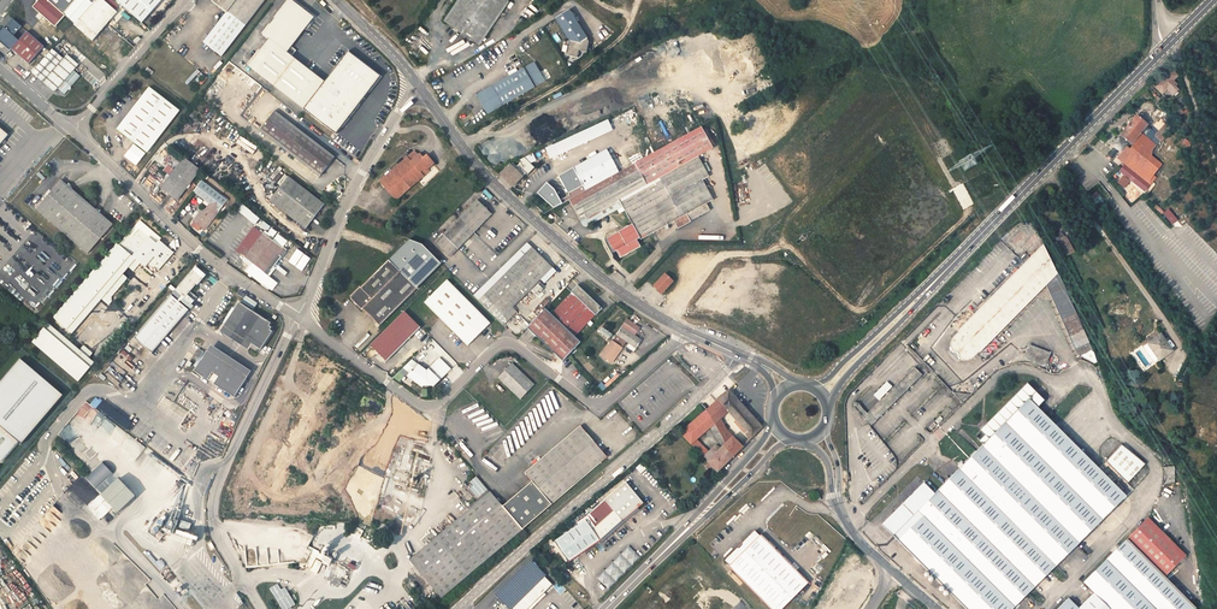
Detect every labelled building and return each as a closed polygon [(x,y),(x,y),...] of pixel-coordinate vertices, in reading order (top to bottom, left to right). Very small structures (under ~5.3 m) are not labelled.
[(33,8),(55,27),(65,16),(64,15),(77,0),(40,0),(33,8)] [(64,15),(65,16),(69,20),(87,0),(77,0),(64,15)] [(103,0),(95,0),(74,25),(80,30),(81,28),(85,32),(84,34),(92,41),(117,12),(103,0)] [(141,23),(162,0),(116,0),(141,23)] [(265,0),(214,0),(212,2),(227,13),(203,43),(221,57),(265,0)] [(314,18),(298,5),(295,3),(291,0),(289,0),(262,35),(268,39),(247,66),(304,110),(325,82),(292,56),(296,51),(291,47),(314,18)] [(483,44),(512,0),(460,0),(447,19),(483,44)] [(556,18),(571,45),(566,47),(572,59),(579,55),(592,48),(570,10),(556,18)] [(11,49),(19,40),(13,36),(22,26),(13,19),(4,29),(4,28),(0,32),(0,43),(10,51),(11,49)] [(44,47),(27,31),(19,40),(11,49),(29,64),(44,47)] [(121,55),(130,45),(120,36),(111,46),(121,55)] [(32,72),(43,82),(63,59),(52,49),(32,72)] [(348,51),(325,82),(304,110),(336,134),(381,77),(348,51)] [(73,71),(78,65),(67,55),(63,59),(43,82),(47,85),(55,92),(57,89),(73,71)] [(538,61),(527,67),(538,86),(549,80),(538,61)] [(513,75),(480,94),(490,113),(538,86),(527,67),(524,69),(523,68),(513,74),(513,75)] [(1176,81),(1179,77),(1173,70),(1164,80),(1163,79),(1154,88),(1164,97),(1169,91),(1174,97),(1180,90),(1177,87),(1179,85),(1176,81)] [(73,71),(57,89),(64,95),(80,77),(73,71)] [(147,153),(180,111),(150,88),(117,130),(147,153)] [(320,177),(334,158),(274,111),(260,130),(320,177)] [(1148,126),(1138,117),(1121,136),(1132,146),(1130,150),(1126,147),(1117,158),(1126,166),(1120,172),(1123,175),(1117,182),(1124,189),(1130,181),(1144,191),(1156,177),(1153,175),(1162,164),(1152,157),(1151,147),(1153,142),(1142,133),(1148,126)] [(550,158),(614,131),(609,119),(545,147),(550,158)] [(624,256),(643,245),(639,238),(644,236),(645,238),(666,227),(677,220),(690,213),(694,220),(713,209),(710,202),(717,198),(706,179),(712,176),(701,156),(716,147),(705,126),(574,200),(588,225),(624,204),(636,225),(610,238),(617,251),(620,249),(624,256)] [(9,135),(0,128),(0,146),(9,135)] [(1150,138),(1154,133),(1151,129),(1146,135),(1150,138)] [(609,149),(603,153),(613,171),(619,167),(609,149)] [(420,158),(414,152),(380,182),(396,200),(429,171),(427,169),(433,163),(427,156),(425,156),(423,158),(422,157),(420,158)] [(603,153),(577,167),(587,185),(613,171),(603,153)] [(526,164),(521,166),(529,173),(530,174),(538,167),(528,157),(523,159),(526,164)] [(188,186),(200,170),(184,158),(175,170),(170,176),(161,189),(177,201),(185,190),(188,186)] [(516,186),(529,173),(521,166),(520,164),(518,166),(514,163),(504,173),(516,186)] [(163,171),(170,176),(175,170),(168,165),(163,171)] [(288,177),(269,201),(305,229),(312,221),(324,205),(288,177)] [(205,230),(227,200),(201,180),(193,191),(210,204),(202,215),(200,213),(193,221),(194,222),(201,227),(205,230)] [(67,186),(61,181),(36,209),(88,253),(112,225),(99,213),(95,210),(71,190),(67,186)] [(554,209),(564,200),(547,183),(538,192),(554,209)] [(1092,208),(1102,199),(1096,193),(1087,201),(1092,208)] [(477,200),(435,243),(450,257),(491,214),(477,200)] [(244,205),(239,210),(255,224),(260,219),(244,205)] [(690,213),(677,220),(681,228),(694,221),(694,220),(690,213)] [(201,227),(194,222),(192,226),(198,230),(201,227)] [(264,222),(261,225),(268,230),(270,227),(264,222)] [(129,233),(129,234),(132,236),(139,229),(156,243),(159,240),(164,244),(165,242),(144,224),(136,225),(129,233)] [(147,260),(145,262),(148,264),(153,269),(155,267),(159,270),(174,253),(164,244),(159,240),(156,243),(139,229),(132,236),(129,234),(119,245),(117,243),(53,318),(68,330),(70,332),(72,334),(72,333),(90,312),(101,299),(108,305),(112,302),(111,297),(127,279),(127,277),(123,274),(129,267),(132,271),(134,271),(140,263),(138,261),(140,258),(145,257),(147,260)] [(263,234),(259,231),(241,255),(244,258),(252,263),(259,268),(264,272),(264,273),(264,272),(268,268),(271,270),(287,250),(283,247),(282,248),(263,233),(263,234)] [(388,260),(417,289),(442,264),(422,244),(409,240),(388,260)] [(473,295),(499,321),(513,308),(552,268),(527,242),(473,295)] [(1093,347),(1043,244),(960,332),(961,333),(954,341),(953,346),(953,350),(957,358),(959,359),(962,361),(966,362),(970,362),(974,360),(980,353),(982,353),(1047,286),(1076,350),(1078,350),(1080,351),(1081,353),(1085,349),(1087,352),(1093,347)] [(145,267),(148,264),(145,262),(147,260),(145,257),(140,258),(138,261),(140,263),(145,267)] [(380,326),(417,289),(388,260),(361,287),(360,286),(351,295),(351,299),(362,310),(363,309),(380,326)] [(200,282),(203,279),(193,270),(175,290),(172,293),(179,299),(184,303),(187,300),(191,304),(194,301),(187,295),(199,281),(200,282)] [(653,286),(661,294),(673,282),(664,274),(653,286)] [(490,323),(447,280),(424,302),(467,346),(477,336),(480,333),(490,323)] [(602,309),(577,285),(571,292),(572,293),(551,315),(574,337),(595,315),(596,315),(602,309)] [(171,295),(148,322),(166,336),(189,310),(171,295)] [(271,323),(239,303),(234,310),(225,325),(224,326),(253,345),(260,350),(272,332),(270,330),(272,328),(269,326),(271,323)] [(223,323),(225,325),(234,310),(232,308),(228,314),(223,323)] [(516,312),(513,308),(499,321),(503,325),(516,312)] [(574,337),(551,315),(545,309),(527,328),(563,361),(580,343),(574,337)] [(90,312),(72,333),(77,337),(95,317),(90,312)] [(404,312),(370,346),(386,362),(420,328),(404,312)] [(634,335),(640,328),(627,319),(616,335),(617,335),(612,341),(601,356),(612,363),(622,348),(626,342),(636,349),(642,340),(634,335)] [(152,353),(166,336),(148,322),(134,338),(152,353)] [(48,323),(32,342),(78,382),(94,363),(89,358),(92,354),(92,353),(84,346),(83,346),(79,350),(65,338),(63,336),(48,323)] [(253,345),(224,326),(220,331),(250,350),(253,345)] [(602,327),(599,332),(609,339),(612,334),(602,327)] [(1154,362),(1172,348),(1161,333),(1143,346),(1154,362)] [(629,344),(627,346),(634,352),(636,349),(629,344)] [(1050,353),(1029,345),(1025,358),(1032,364),(1038,365),(1046,366),(1050,353)] [(201,350),(197,347),(192,355),(196,358),(201,350)] [(125,349),(121,353),(131,362),(135,357),(125,349)] [(247,377),(207,351),(207,352),(196,368),(194,371),(234,397),(247,377)] [(194,366),(196,368),(207,352),(204,351),(194,366)] [(120,355),(118,357),(125,363),(127,361),(120,355)] [(20,358),(0,382),(0,426),(19,442),(22,444),(63,395),(20,358)] [(427,370),(412,359),(403,368),(410,373),(407,376),(422,387),(424,386),(432,386),(433,387),(446,375),(451,369),(439,358),(427,370)] [(534,385),(512,363),(498,378),(520,399),(534,385)] [(853,404),(854,407),(870,427),(922,375),(914,367),(867,413),(859,403),(855,402),(853,404)] [(325,394),(339,378),(328,368),(314,385),(325,394)] [(618,373),(604,386),(607,388),(620,376),(618,373)] [(1044,399),(1027,383),(980,428),(985,434),(980,440),(983,444),(934,493),(924,482),(882,523),(969,608),(1010,608),(1039,580),(1125,494),(1038,406),(1044,399)] [(729,390),(718,399),(729,411),(747,432),(752,437),(762,427),(729,390)] [(721,419),(729,411),(718,399),(707,409),(715,424),(726,443),(733,437),(727,432),(721,419)] [(711,427),(715,424),(707,409),(697,417),(707,431),(711,427)] [(702,435),(707,431),(697,417),(692,421),(702,435)] [(107,418),(100,426),(108,434),(114,427),(110,424),(112,422),(107,418)] [(692,421),(680,432),(695,448),(700,443),(697,440),(702,435),(692,421)] [(726,443),(715,424),(711,427),(722,447),(723,446),(726,443)] [(2,462),(19,442),(0,426),(0,462),(2,462)] [(607,457),(580,426),(529,470),(555,502),(607,457)] [(1180,447),(1186,440),(1173,430),(1169,435),(1173,436),(1176,439),(1180,447)] [(742,447),(733,437),(726,443),(723,446),(733,456),(742,447)] [(709,452),(700,443),(695,448),(704,457),(709,452)] [(1144,464),(1123,443),(1106,461),(1128,482),(1144,464)] [(713,456),(709,452),(704,457),(708,462),(717,471),(724,465),(733,456),(723,446),(722,447),(721,449),(713,456)] [(715,446),(709,452),(713,456),(721,449),(715,446)] [(717,471),(708,462),(705,466),(714,475),(717,471)] [(114,475),(103,463),(86,478),(97,490),(114,475)] [(1176,483),(1175,466),(1166,466),(1166,483),(1176,483)] [(555,502),(529,470),(525,473),(532,481),(552,504),(555,502)] [(469,489),(477,498),(487,490),(476,476),(469,482),(472,486),(469,489)] [(122,477),(105,493),(121,511),(138,495),(122,477)] [(532,481),(503,506),(522,529),(552,504),(532,481)] [(625,482),(604,500),(614,511),(622,521),(643,503),(625,482)] [(503,506),(491,492),(410,560),(442,597),(522,529),(503,506)] [(622,521),(614,511),(595,527),(588,532),(596,544),(599,541),(622,521)] [(576,523),(578,525),(554,541),(569,562),(596,544),(588,532),(595,527),(588,515),(576,523)] [(1187,557),(1150,518),(1138,529),(1126,541),(1164,580),(1187,557)] [(724,560),(730,565),(729,567),(772,608),(780,608),(808,581),(760,535),(759,536),(753,531),(741,543),(743,544),(738,548),(737,547),(724,560)] [(160,532),(155,538),(160,541),(164,535),(160,532)] [(1106,561),(1152,608),(1193,608),(1164,580),(1126,541),(1106,561)] [(311,551),(304,564),(305,564),(311,568),(319,552),(309,546),(307,549),(311,551)] [(640,557),(628,546),(597,578),(608,589),(640,557)] [(311,551),(307,549),(301,562),(304,564),(311,551)] [(326,554),(323,560),(329,563),(332,557),(326,554)] [(317,574),(323,563),(316,559),(311,571),(317,574)] [(1078,608),(1152,608),(1106,561),(1083,582),(1093,592),(1077,608),(1078,608)] [(531,563),(499,596),(512,608),(528,608),(539,598),(553,584),(531,563)] [(285,587),(281,590),(277,584),(270,589),(282,608),(288,608),(295,604),(285,587)] [(1077,608),(1067,598),(1056,608),(1055,608),(1078,608),(1077,608)]
